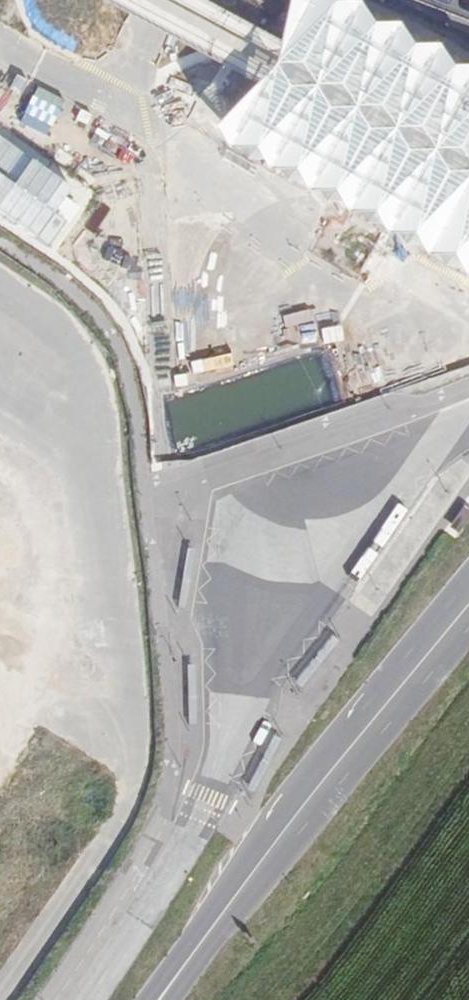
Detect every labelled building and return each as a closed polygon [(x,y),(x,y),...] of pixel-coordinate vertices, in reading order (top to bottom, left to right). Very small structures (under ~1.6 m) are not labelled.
[(271,65),(212,129),(225,149),(251,149),(263,169),(291,169),(301,190),(331,190),(341,212),(371,212),(381,233),(408,233),(421,255),(447,254),(462,276),(468,276),(468,66),(451,68),(437,44),(411,46),(398,23),(370,25),(359,2),(330,3),(328,0),(286,0),(271,65)] [(465,505),(452,523),(459,527),(462,530),(468,520),(468,508),(465,505)]
